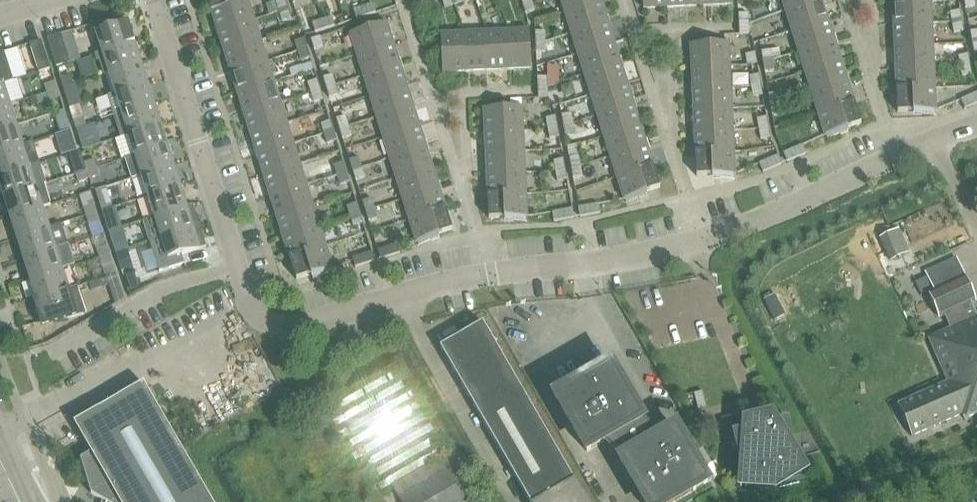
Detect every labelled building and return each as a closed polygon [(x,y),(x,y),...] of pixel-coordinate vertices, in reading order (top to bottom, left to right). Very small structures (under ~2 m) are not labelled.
[(212,10),(243,0),(208,0),(212,10)] [(249,0),(243,0),(212,10),(218,31),(255,19),(249,0)] [(276,1),(279,11),(289,8),(286,0),(280,0),(276,1)] [(535,10),(532,0),(531,0),(522,3),(525,13),(535,10)] [(565,12),(601,0),(561,0),(565,12)] [(565,12),(571,32),(608,21),(601,0),(565,12)] [(785,10),(816,0),(782,0),(785,10)] [(823,0),(816,0),(785,10),(792,30),(829,19),(823,0)] [(276,1),(266,4),(269,14),(279,11),(276,1)] [(893,2),(894,24),(932,22),(931,1),(893,2)] [(366,15),(376,12),(373,3),(363,6),(366,15)] [(366,15),(363,6),(353,9),(356,18),(366,15)] [(283,21),(291,18),(292,18),(289,8),(279,11),(283,21)] [(961,10),(951,11),(953,22),(963,20),(961,10)] [(748,12),(738,13),(739,23),(749,22),(748,12)] [(322,19),(325,28),(334,25),(331,16),(322,19)] [(261,40),(255,19),(218,31),(225,51),(261,40)] [(322,19),(312,22),(315,31),(325,28),(322,19)] [(835,39),(829,19),(792,30),(799,51),(835,39)] [(96,30),(103,51),(135,41),(129,20),(96,30)] [(955,32),(965,30),(963,20),(953,22),(955,32)] [(350,33),(357,56),(394,44),(387,21),(350,33)] [(615,41),(608,21),(571,32),(578,53),(615,41)] [(739,23),(739,33),(749,33),(749,22),(739,23)] [(894,24),(895,46),(933,44),(932,22),(894,24)] [(531,68),(529,29),(507,30),(508,69),(531,68)] [(72,30),(62,34),(64,42),(74,39),(72,30)] [(487,69),(508,69),(507,30),(485,31),(487,69)] [(545,30),(535,31),(536,41),(546,40),(545,30)] [(485,31),(464,32),(465,70),(487,69),(485,31)] [(443,71),(465,70),(464,32),(441,33),(443,71)] [(61,33),(48,37),(57,66),(70,62),(64,42),(62,34),(61,33)] [(323,46),(320,36),(311,39),(314,49),(323,46)] [(304,38),(295,41),(298,50),(307,47),(304,38)] [(42,39),(30,43),(39,71),(51,68),(42,39)] [(799,51),(805,71),(842,60),(835,39),(799,51)] [(268,60),(261,40),(225,51),(231,72),(268,60)] [(536,51),(546,51),(546,40),(536,41),(536,51)] [(99,59),(103,74),(109,72),(142,62),(135,41),(103,51),(95,54),(96,58),(99,59)] [(621,62),(615,41),(578,53),(584,73),(621,62)] [(691,43),(692,66),(730,65),(729,42),(691,43)] [(357,56),(363,75),(400,63),(394,44),(357,56)] [(895,46),(896,67),(934,66),(933,44),(895,46)] [(301,60),(310,57),(307,47),(298,50),(301,60)] [(773,59),(771,49),(761,51),(763,61),(773,59)] [(0,52),(0,84),(4,83),(14,80),(5,51),(0,52)] [(746,53),(748,64),(758,62),(756,52),(746,53)] [(969,52),(959,54),(961,64),(970,62),(969,52)] [(765,71),(775,69),(773,59),(763,61),(765,71)] [(238,92),(274,81),(268,60),(231,72),(238,92)] [(848,81),(842,60),(805,71),(812,92),(848,81)] [(116,93),(148,82),(142,62),(109,72),(116,93)] [(301,64),(290,68),(292,75),(314,68),(312,62),(301,65),(301,64)] [(584,73),(591,94),(628,82),(621,62),(584,73)] [(962,74),(972,73),(970,62),(961,64),(962,74)] [(400,63),(363,75),(370,96),(407,84),(400,63)] [(692,66),(693,88),(731,86),(730,65),(692,66)] [(896,67),(897,89),(935,87),(934,66),(896,67)] [(332,74),(323,77),(326,87),(335,84),(332,74)] [(760,74),(750,75),(752,85),(761,84),(760,74)] [(63,87),(74,84),(71,76),(61,79),(63,87)] [(548,86),(547,76),(537,76),(538,87),(548,86)] [(317,79),(308,82),(311,92),(320,89),(317,79)] [(48,92),(58,88),(55,80),(45,83),(48,92)] [(274,81),(238,92),(244,113),(281,101),(274,81)] [(812,92),(818,113),(855,101),(848,81),(812,92)] [(148,82),(116,93),(108,95),(115,116),(155,103),(148,82)] [(634,103),(628,82),(591,94),(597,115),(634,103)] [(11,103),(4,83),(0,84),(0,107),(11,103)] [(74,84),(63,87),(66,95),(76,92),(74,84)] [(329,97),(339,94),(335,84),(326,87),(329,97)] [(376,116),(413,104),(407,84),(370,96),(376,116)] [(753,95),(763,94),(761,84),(752,85),(753,95)] [(538,97),(548,96),(548,86),(538,87),(538,97)] [(732,108),(731,86),(693,88),(694,109),(732,108)] [(936,110),(935,87),(897,89),(898,111),(936,110)] [(58,88),(48,92),(50,100),(61,96),(58,88)] [(314,101),(323,98),(320,89),(311,92),(314,101)] [(779,92),(769,94),(771,104),(780,102),(779,92)] [(961,99),(965,108),(974,103),(970,95),(961,99)] [(281,101),(244,113),(251,133),(287,122),(281,101)] [(862,123),(855,101),(818,113),(825,134),(862,123)] [(773,114),(782,112),(780,102),(771,104),(773,114)] [(17,124),(11,103),(0,107),(0,129),(17,124)] [(155,103),(115,116),(121,136),(129,134),(162,123),(155,103)] [(641,124),(634,103),(597,115),(604,135),(641,124)] [(383,137),(420,125),(413,104),(376,116),(383,137)] [(484,108),(485,130),(523,129),(522,106),(484,108)] [(694,109),(695,131),(733,129),(732,108),(694,109)] [(64,109),(54,112),(58,125),(68,121),(64,109)] [(571,112),(562,114),(563,124),(573,123),(571,112)] [(339,128),(349,125),(345,115),(336,118),(339,128)] [(558,125),(556,115),(546,117),(548,127),(558,125)] [(767,116),(757,118),(759,128),(769,126),(767,116)] [(76,127),(86,124),(84,117),(74,120),(76,127)] [(330,120),(321,123),(324,133),(334,130),(330,120)] [(61,133),(71,129),(68,121),(58,125),(61,133)] [(257,154),(294,142),(287,122),(251,133),(257,154)] [(135,154),(168,144),(162,123),(129,134),(135,154)] [(565,135),(575,133),(573,123),(563,124),(565,135)] [(24,144),(17,124),(0,129),(0,152),(24,144)] [(86,124),(76,127),(81,143),(91,139),(86,124)] [(647,144),(641,124),(604,135),(610,156),(647,144)] [(339,128),(342,138),(352,135),(349,125),(339,128)] [(420,125),(383,137),(390,157),(426,146),(420,125)] [(550,137),(559,136),(558,125),(548,127),(550,137)] [(761,138),(771,136),(769,126),(759,128),(761,138)] [(71,129),(61,133),(63,141),(73,137),(71,129)] [(485,130),(486,152),(524,150),(523,129),(485,130)] [(695,131),(696,152),(734,151),(733,129),(695,131)] [(327,143),(337,140),(334,130),(324,133),(327,143)] [(359,157),(377,151),(373,137),(355,142),(359,157)] [(264,175),(300,163),(294,142),(257,154),(264,175)] [(797,157),(807,152),(803,143),(793,148),(797,157)] [(30,165),(24,144),(0,152),(0,175),(30,165)] [(126,157),(132,178),(142,175),(175,165),(168,144),(135,154),(126,157)] [(647,144),(610,156),(617,176),(654,165),(647,144)] [(396,178),(433,166),(426,146),(390,157),(396,178)] [(784,152),(788,161),(797,157),(793,148),(784,152)] [(525,172),(524,150),(486,152),(487,173),(525,172)] [(734,151),(696,152),(697,175),(735,173),(734,151)] [(773,167),(782,163),(778,154),(769,158),(773,167)] [(579,155),(569,157),(571,167),(581,165),(579,155)] [(352,169),(362,166),(359,156),(349,159),(352,169)] [(565,168),(564,158),(554,160),(556,170),(565,168)] [(759,163),(763,171),(773,167),(769,158),(759,163)] [(94,159),(84,162),(87,170),(97,167),(94,159)] [(344,161),(334,164),(337,174),(347,171),(344,161)] [(84,162),(74,165),(77,173),(87,170),(84,162)] [(270,195),(307,184),(300,163),(264,175),(270,195)] [(4,196),(37,185),(30,165),(0,175),(0,183),(4,196)] [(142,175),(148,196),(181,185),(175,165),(142,175)] [(573,177),(583,176),(581,165),(571,167),(573,177)] [(654,165),(617,176),(624,198),(660,186),(654,165)] [(352,169),(355,179),(365,176),(362,166),(352,169)] [(439,187),(433,166),(396,178),(403,198),(439,187)] [(100,175),(97,167),(87,170),(89,178),(100,175)] [(558,180),(567,179),(565,168),(556,170),(558,180)] [(79,181),(89,178),(87,170),(77,173),(79,181)] [(337,174),(340,184),(350,181),(347,171),(337,174)] [(526,193),(525,172),(487,173),(488,195),(526,193)] [(11,217),(44,206),(51,204),(45,183),(37,185),(4,196),(11,217)] [(277,216),(313,204),(307,184),(270,195),(277,216)] [(148,196),(155,216),(188,206),(181,185),(148,196)] [(446,207),(439,187),(403,198),(409,219),(446,207)] [(527,216),(526,193),(488,195),(489,217),(527,216)] [(365,210),(375,207),(372,198),(362,201),(365,210)] [(103,210),(113,207),(110,199),(100,202),(103,210)] [(357,202),(347,205),(350,215),(360,212),(357,202)] [(590,214),(600,212),(599,203),(588,205),(590,214)] [(87,215),(97,212),(94,204),(84,207),(87,215)] [(283,237),(320,225),(313,204),(277,216),(283,237)] [(578,207),(580,216),(590,214),(588,205),(578,207)] [(11,217),(17,237),(50,227),(44,206),(11,217)] [(188,206),(155,216),(143,220),(150,240),(194,226),(188,206)] [(114,207),(113,207),(103,210),(105,218),(109,231),(120,227),(117,215),(114,207)] [(365,210),(369,220),(378,217),(375,207),(365,210)] [(409,219),(416,241),(453,229),(446,207),(409,219)] [(564,219),(574,217),(573,208),(562,209),(564,219)] [(552,211),(554,221),(564,219),(562,209),(552,211)] [(97,212),(87,215),(89,223),(99,220),(97,212)] [(350,215),(354,225),(363,222),(360,212),(350,215)] [(24,258),(68,244),(62,223),(50,227),(17,237),(24,258)] [(290,257),(326,246),(320,225),(283,237),(290,257)] [(194,226),(150,240),(160,271),(185,263),(182,253),(201,247),(194,226)] [(116,252),(127,248),(125,240),(120,227),(109,231),(113,244),(116,252)] [(895,234),(881,240),(890,259),(903,253),(895,234)] [(391,255),(400,252),(398,243),(388,246),(391,255)] [(30,278),(63,268),(75,264),(68,244),(24,258),(30,278)] [(100,257),(110,254),(107,245),(97,249),(100,257)] [(290,257),(297,279),(333,267),(326,246),(290,257)] [(388,246),(378,249),(381,258),(391,255),(388,246)] [(128,250),(117,254),(121,269),(133,266),(128,250)] [(375,260),(372,251),(362,254),(365,263),(375,260)] [(110,254),(100,257),(102,265),(113,262),(110,254)] [(362,254),(352,257),(355,266),(365,263),(362,254)] [(966,321),(960,307),(976,300),(956,257),(926,270),(934,289),(928,291),(940,316),(944,314),(950,327),(929,337),(948,381),(898,403),(911,435),(962,412),(964,416),(964,418),(966,417),(976,412),(976,316),(966,321)] [(114,266),(104,269),(106,276),(116,273),(114,266)] [(30,278),(37,298),(70,288),(63,268),(30,278)] [(134,272),(126,275),(131,289),(139,287),(134,272)] [(119,281),(116,273),(106,276),(109,285),(110,284),(119,281)] [(119,281),(110,284),(116,304),(124,299),(119,281)] [(77,285),(70,288),(37,298),(40,310),(40,321),(86,313),(77,285)] [(774,294),(764,299),(775,320),(785,315),(774,294)] [(483,322),(440,346),(530,501),(587,501),(483,322)] [(564,411),(563,412),(577,436),(578,435),(587,451),(603,442),(604,443),(606,442),(622,458),(620,459),(629,474),(628,475),(642,500),(644,499),(646,501),(678,501),(694,493),(693,491),(708,482),(676,426),(660,436),(659,434),(658,435),(641,420),(643,419),(634,403),(635,402),(621,378),(620,379),(611,363),(595,372),(594,371),(570,385),(571,386),(555,395),(564,411)] [(396,364),(324,405),(375,495),(448,454),(396,364)] [(107,501),(212,501),(144,383),(74,422),(91,452),(81,458),(92,493),(107,501)] [(802,473),(788,417),(776,420),(775,416),(743,424),(744,428),(732,431),(746,487),(802,473)] [(402,501),(469,501),(470,501),(453,470),(401,499),(402,501)]
